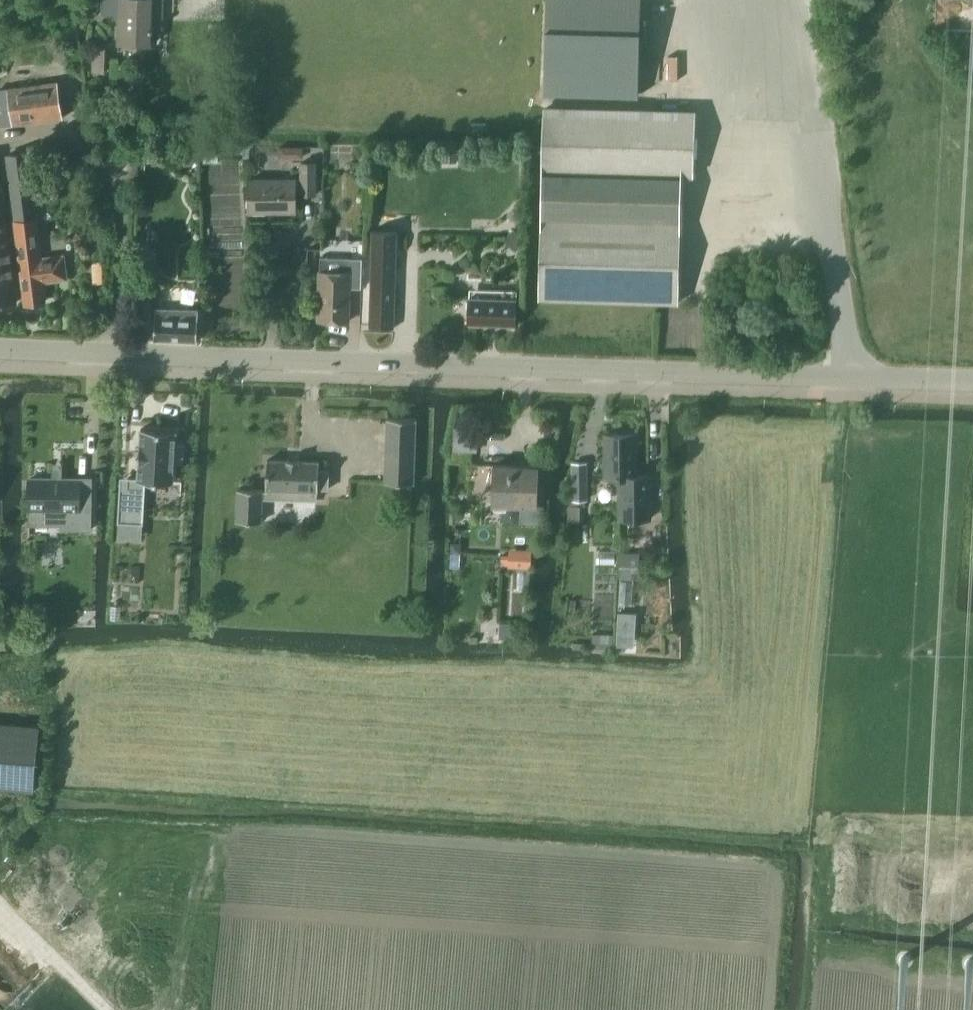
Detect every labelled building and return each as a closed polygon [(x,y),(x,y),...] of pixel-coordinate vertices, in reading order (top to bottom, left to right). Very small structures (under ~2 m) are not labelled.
[(101,14),(112,15),(112,19),(119,19),(118,43),(151,44),(151,28),(162,28),(163,0),(101,0),(101,14)] [(544,92),(637,95),(640,0),(547,0),(544,92)] [(94,46),(93,70),(105,71),(106,47),(94,46)] [(3,126),(63,116),(57,80),(0,90),(0,107),(3,126)] [(695,113),(543,108),(539,297),(678,305),(682,174),(693,174),(695,113)] [(244,143),(244,156),(276,155),(276,142),(244,143)] [(278,146),(277,157),(304,158),(304,146),(278,146)] [(305,158),(322,159),(323,146),(306,146),(305,158)] [(137,160),(146,160),(146,148),(137,148),(137,160)] [(42,282),(68,278),(64,255),(41,258),(36,217),(27,152),(6,155),(26,304),(44,302),(42,282)] [(443,163),(456,163),(456,154),(443,154),(443,163)] [(327,158),(327,168),(342,168),(342,158),(327,158)] [(302,162),(302,194),(316,194),(316,162),(302,162)] [(250,211),(295,211),(295,179),(250,179),(250,211)] [(0,194),(0,304),(16,302),(1,194),(0,194)] [(372,230),(369,327),(393,327),(396,231),(372,230)] [(524,242),(513,231),(507,237),(518,248),(524,242)] [(141,292),(155,292),(156,272),(157,252),(142,251),(141,292)] [(318,320),(348,320),(349,287),(361,287),(362,257),(346,257),(320,256),(318,320)] [(467,323),(515,324),(516,298),(468,297),(467,323)] [(154,338),(196,340),(198,310),(156,308),(154,338)] [(387,417),(385,481),(413,482),(416,418),(387,417)] [(118,521),(142,523),(145,480),(173,482),(173,481),(172,481),(173,461),(182,461),(183,444),(174,444),(175,431),(176,431),(176,430),(141,428),(140,429),(141,429),(140,445),(139,462),(138,477),(128,477),(127,488),(120,488),(118,521)] [(609,476),(619,476),(635,476),(635,475),(635,463),(635,433),(605,434),(605,476),(609,476)] [(453,450),(450,449),(449,461),(471,462),(472,451),(472,450),(453,450)] [(237,495),(237,520),(261,521),(262,497),(296,499),(297,489),(315,489),(315,499),(316,499),(316,490),(318,490),(318,488),(328,488),(329,470),(319,469),(319,461),(312,461),(299,460),(299,459),(287,459),(287,460),(267,459),(266,488),(268,488),(268,490),(262,490),(262,489),(245,488),(238,488),(237,495)] [(493,463),(491,503),(537,505),(539,465),(493,463)] [(635,476),(619,476),(619,517),(619,518),(639,517),(649,517),(650,517),(649,476),(649,475),(635,475),(635,476)] [(28,519),(75,519),(75,528),(91,528),(91,500),(91,478),(79,478),(29,478),(29,509),(28,519)] [(586,481),(572,481),(572,498),(587,498),(586,481)] [(452,542),(451,551),(460,551),(460,543),(452,542)] [(639,552),(620,552),(620,577),(639,577),(639,552)] [(508,565),(508,566),(517,566),(517,571),(530,571),(531,555),(509,554),(509,555),(508,565)] [(618,611),(616,643),(632,644),(634,612),(618,611)] [(596,642),(596,656),(604,656),(604,650),(608,650),(608,656),(609,656),(609,642),(596,642)] [(35,789),(40,724),(0,721),(0,786),(35,789)] [(900,957),(900,958),(900,960),(900,961),(901,962),(902,962),(903,963),(904,963),(905,963),(906,962),(907,962),(908,961),(908,960),(908,959),(908,958),(908,956),(907,955),(906,955),(905,954),(904,954),(903,954),(902,955),(901,955),(900,956),(900,957)]
